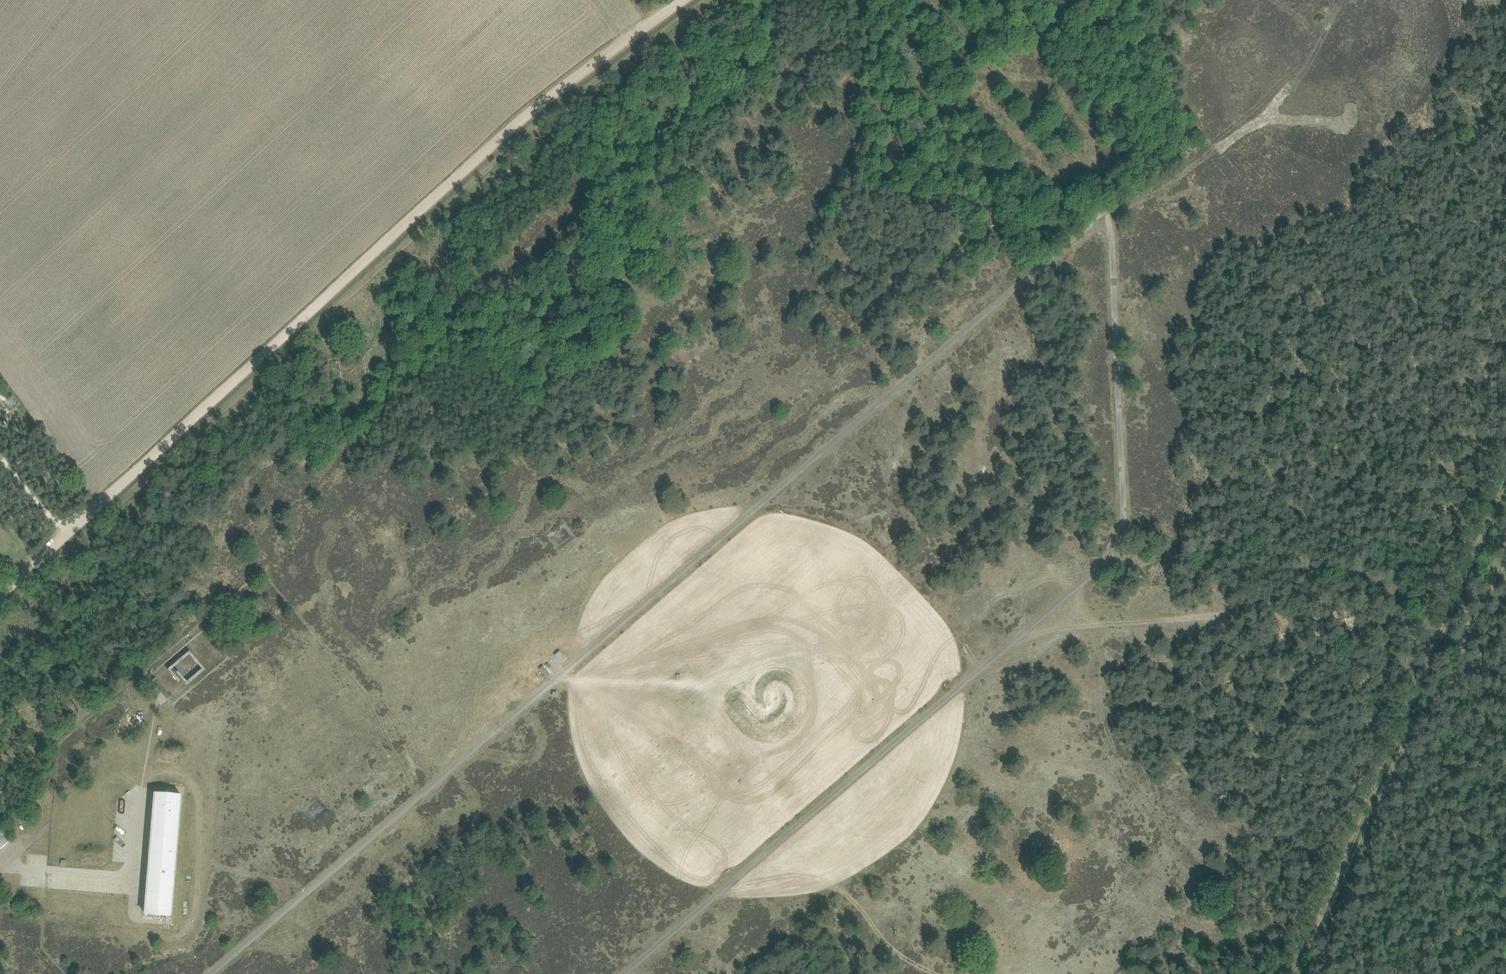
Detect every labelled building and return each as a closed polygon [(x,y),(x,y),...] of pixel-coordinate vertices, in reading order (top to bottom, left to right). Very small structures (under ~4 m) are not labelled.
[(550,674),(543,666),(540,669),(547,677),(550,674)] [(181,795),(155,793),(149,857),(153,857),(152,870),(148,870),(145,913),(170,916),(181,795)] [(0,827),(0,849),(11,839),(0,827)]
